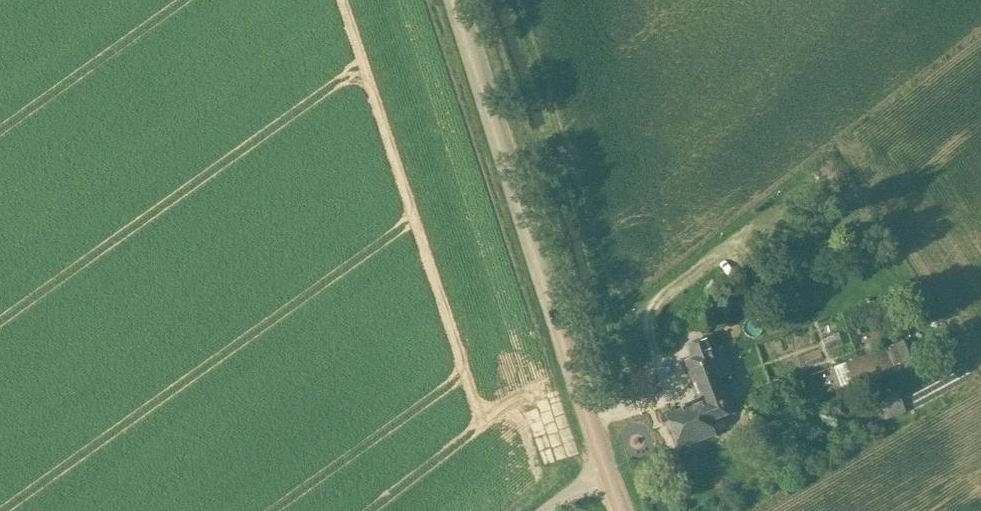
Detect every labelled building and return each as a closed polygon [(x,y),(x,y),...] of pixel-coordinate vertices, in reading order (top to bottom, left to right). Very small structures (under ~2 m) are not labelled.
[(716,437),(711,425),(738,416),(708,338),(686,347),(690,358),(684,363),(701,405),(669,417),(681,450),(716,437)] [(879,374),(915,361),(907,339),(871,352),(879,374)] [(907,412),(899,393),(876,402),(884,422),(907,412)]
